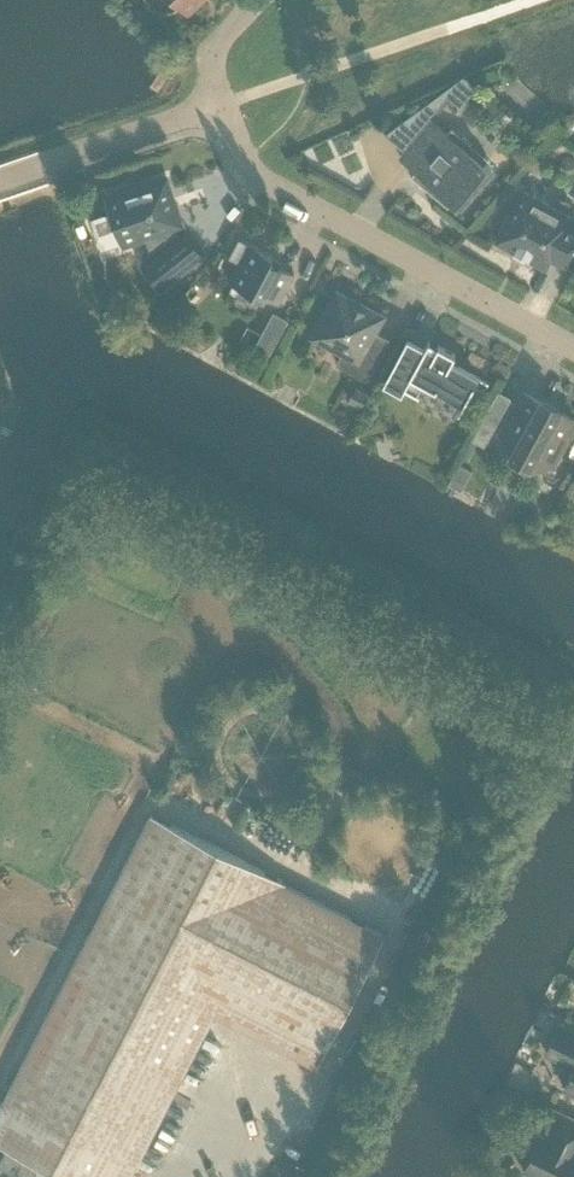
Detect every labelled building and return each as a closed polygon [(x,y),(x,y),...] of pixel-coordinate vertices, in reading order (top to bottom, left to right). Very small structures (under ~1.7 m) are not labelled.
[(187,13),(200,0),(175,0),(187,13)] [(448,96),(443,91),(386,133),(385,134),(402,149),(448,96)] [(411,176),(448,207),(463,189),(472,196),(493,171),(484,164),(489,159),(452,128),(447,133),(433,121),(401,158),(416,170),(411,176)] [(109,212),(90,219),(98,242),(128,232),(131,242),(138,239),(151,256),(141,265),(161,290),(205,255),(184,230),(179,234),(174,227),(182,224),(166,175),(104,196),(109,212)] [(497,242),(513,251),(512,252),(527,261),(528,259),(544,268),(549,257),(568,267),(573,256),(573,226),(568,223),(571,217),(547,203),(554,190),(532,178),(525,191),(513,213),(509,211),(498,230),(503,232),(497,242)] [(278,303),(294,273),(270,261),(273,256),(239,238),(229,257),(240,263),(229,282),(263,300),(265,296),(278,303)] [(179,294),(174,287),(153,303),(160,312),(179,294)] [(337,291),(312,337),(342,354),(337,364),(368,381),(389,341),(375,333),(384,316),(337,291)] [(272,311),(254,345),(268,353),(286,319),(272,311)] [(478,379),(488,384),(489,383),(451,362),(455,354),(429,340),(422,352),(406,342),(383,382),(385,382),(387,379),(417,396),(417,395),(415,394),(422,381),(462,404),(458,411),(460,412),(478,379)] [(511,397),(498,390),(482,420),(495,427),(511,397)] [(552,464),(573,424),(573,419),(524,391),(500,436),(504,449),(511,454),(509,459),(529,469),(531,464),(539,469),(552,464)] [(0,1106),(0,1143),(7,1146),(0,1160),(0,1166),(21,1176),(34,1176),(41,1162),(70,1176),(130,1176),(214,1014),(317,1067),(385,936),(282,883),(283,881),(151,813),(0,1106)] [(560,1025),(546,1053),(573,1067),(573,1032),(560,1025)] [(564,1088),(573,1093),(573,1068),(564,1088)] [(560,1114),(548,1138),(541,1135),(523,1171),(536,1176),(573,1176),(573,1121),(560,1114)]
